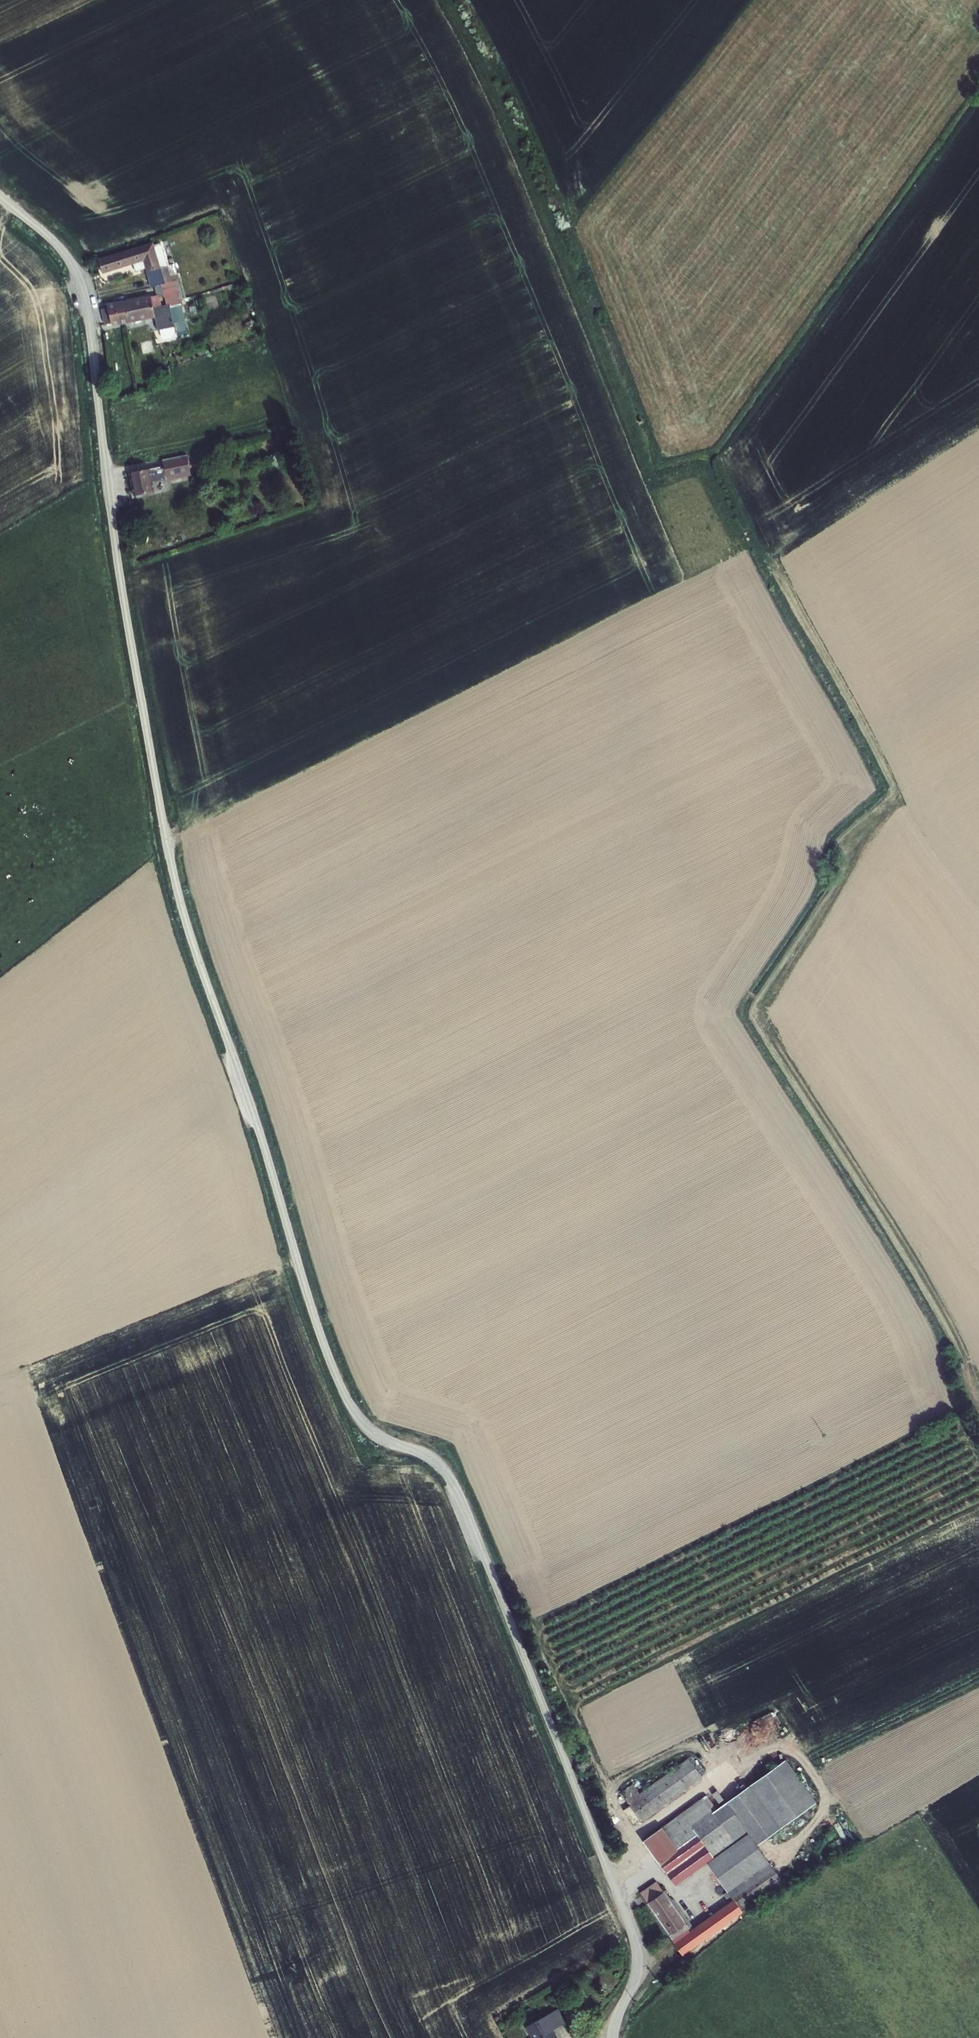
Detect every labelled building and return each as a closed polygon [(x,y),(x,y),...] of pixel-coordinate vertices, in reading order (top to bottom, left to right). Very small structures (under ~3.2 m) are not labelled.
[(152,245),(99,261),(102,274),(144,261),(152,288),(161,285),(172,282),(167,266),(159,269),(152,245)] [(175,281),(172,282),(161,285),(164,296),(179,292),(175,281)] [(107,308),(101,309),(105,325),(124,322),(124,324),(154,317),(158,332),(160,331),(161,338),(164,340),(172,338),(174,335),(173,328),(175,327),(174,324),(184,322),(181,305),(170,307),(170,305),(161,307),(159,296),(107,307),(107,308)] [(132,473),(129,473),(134,497),(154,493),(152,483),(191,475),(187,455),(162,460),(163,467),(132,473)] [(633,1785),(621,1794),(641,1821),(702,1777),(689,1759),(639,1795),(633,1785)] [(785,1761),(716,1810),(739,1841),(748,1835),(756,1845),(815,1803),(785,1761)] [(706,1796),(643,1842),(674,1885),(706,1862),(733,1900),(694,1929),(691,1931),(662,1890),(656,1882),(640,1893),(683,1955),(742,1912),(784,1882),(769,1863),(756,1845),(748,1835),(739,1841),(716,1810),(706,1796)] [(662,1890),(691,1931),(694,1929),(665,1888),(662,1890)] [(580,1986),(572,1990),(579,2002),(587,1997),(580,1986)] [(526,2027),(532,2037),(557,2037),(552,2030),(565,2024),(557,2010),(526,2027)]
